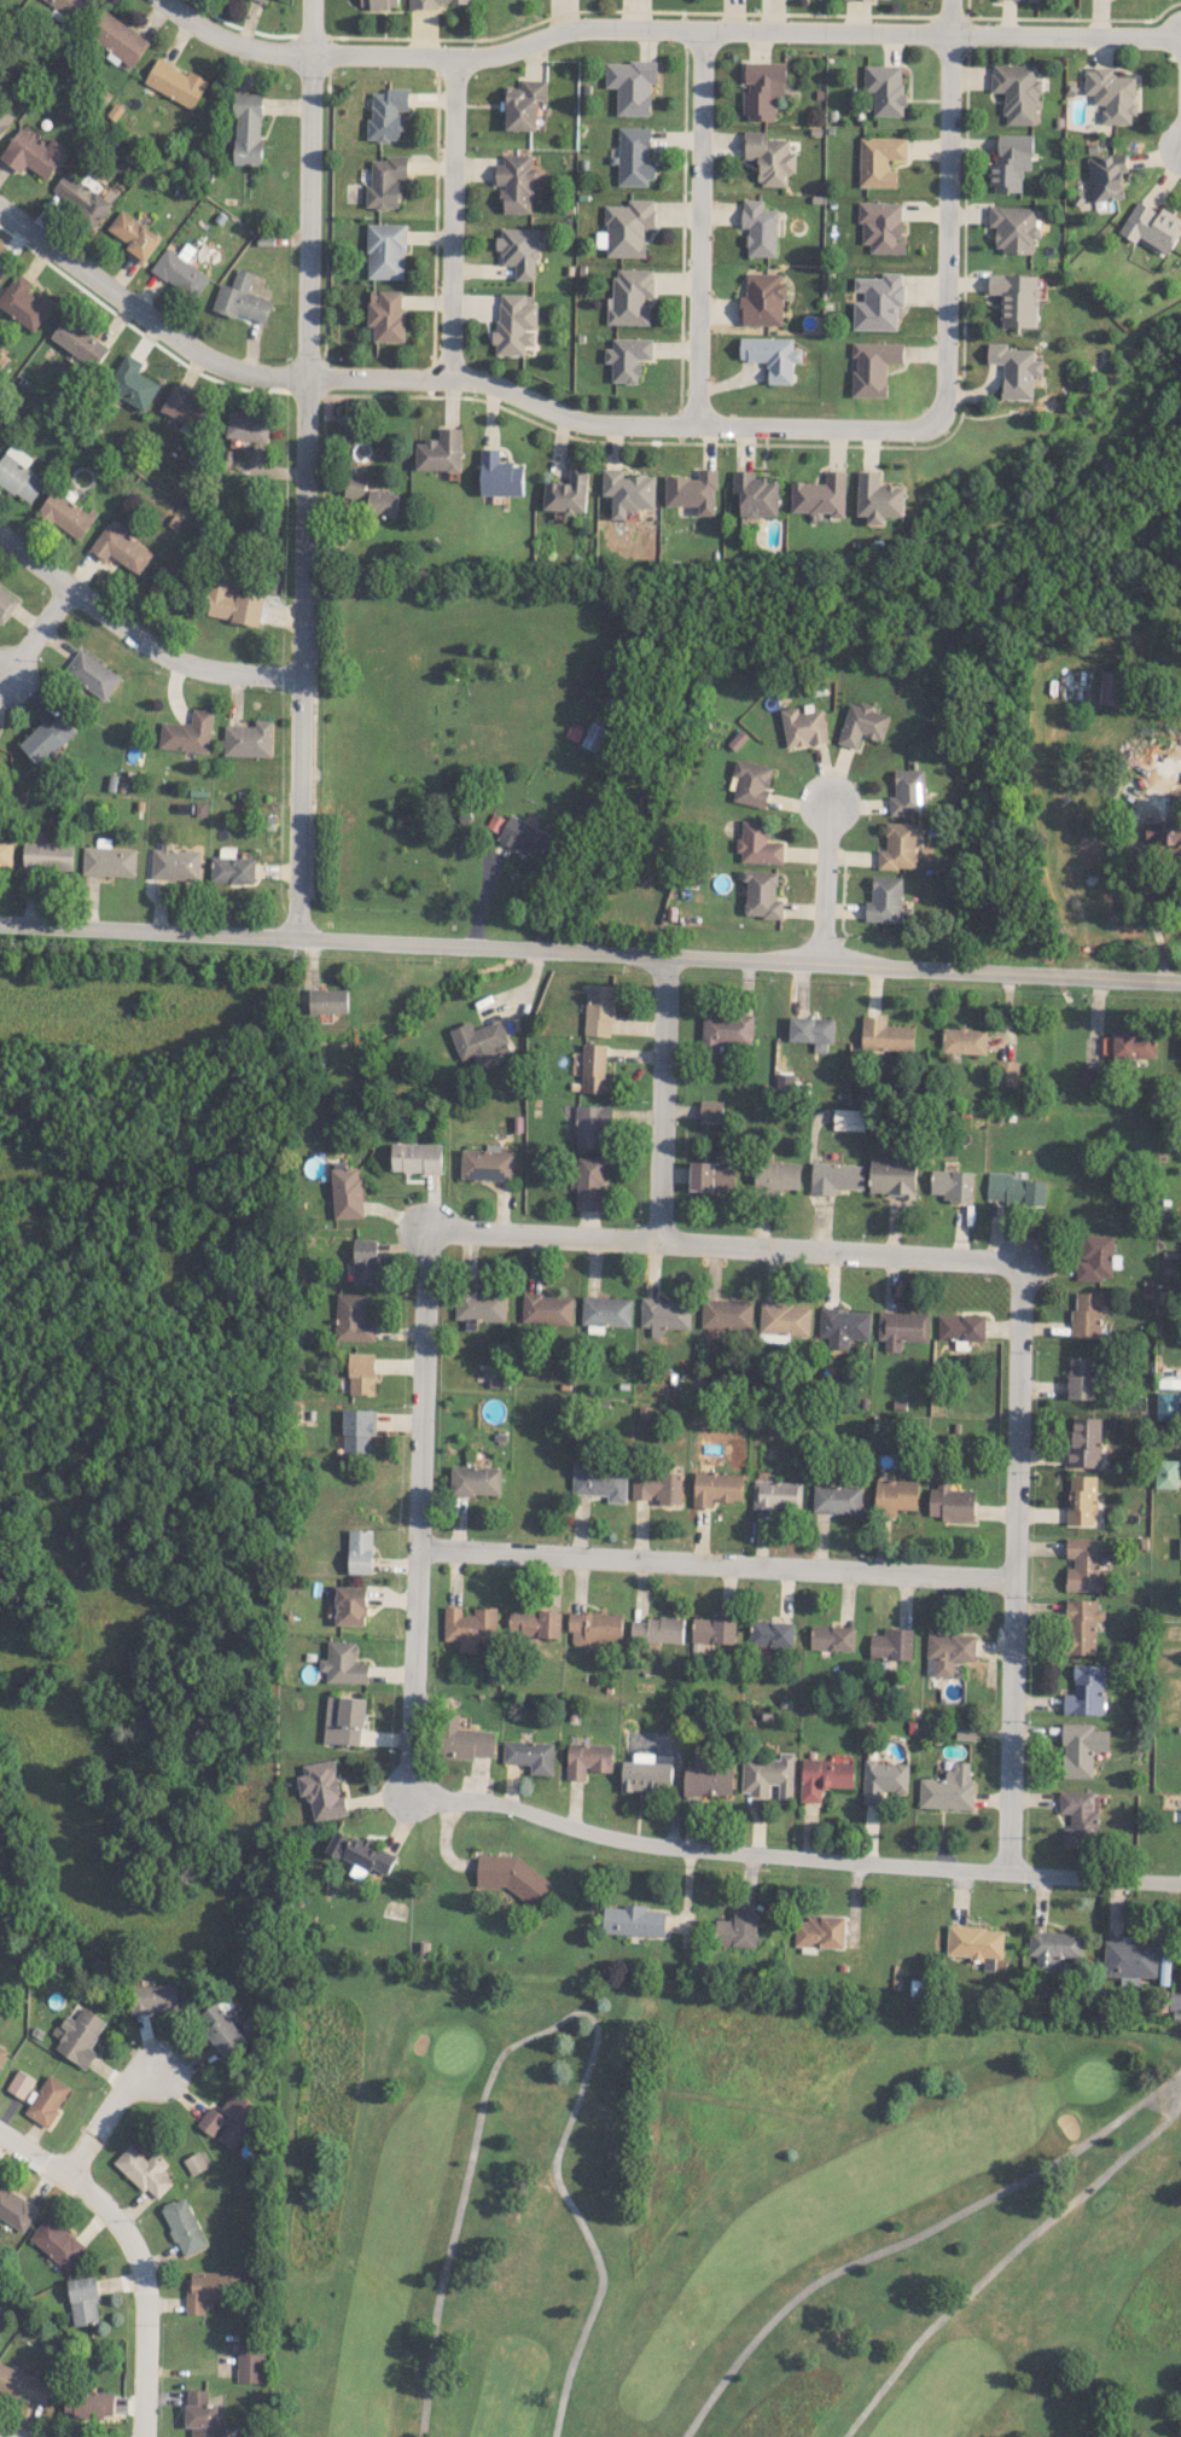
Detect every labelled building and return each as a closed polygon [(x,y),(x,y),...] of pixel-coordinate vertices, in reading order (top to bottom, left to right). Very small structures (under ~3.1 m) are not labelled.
[(76,22),(92,0),(44,0),(76,22)] [(360,8),(398,8),(398,0),(360,0),(360,8)] [(132,67),(150,43),(106,9),(88,33),(132,67)] [(144,83),(194,109),(209,80),(190,70),(188,73),(157,57),(144,83)] [(657,62),(605,61),(605,88),(617,88),(616,115),(650,116),(651,83),(657,83),(657,62)] [(783,62),(746,62),(746,91),(744,91),(743,120),(782,121),(783,62)] [(1038,125),(1039,79),(1035,79),(1035,65),(992,64),(991,92),(1004,92),(1004,124),(1038,125)] [(904,66),(863,65),(863,91),(874,91),(874,115),(903,116),(904,66)] [(1102,123),(1134,124),(1135,76),(1113,76),(1113,69),(1084,68),(1084,94),(1093,94),(1093,105),(1102,105),(1102,123)] [(547,80),(521,80),(521,88),(506,88),(506,130),(536,130),(536,101),(547,101),(547,80)] [(409,110),(409,89),(372,90),(372,117),(367,117),(367,141),(401,140),(401,110),(409,110)] [(263,93),(235,92),(234,165),(262,165),(263,93)] [(0,109),(0,137),(13,118),(0,109)] [(22,173),(26,166),(50,181),(70,150),(52,138),(47,145),(19,127),(0,156),(0,158),(22,173)] [(617,185),(653,186),(653,157),(650,157),(651,127),(618,127),(617,185)] [(744,159),(759,159),(759,186),(788,186),(788,173),(796,173),(796,152),(789,152),(789,138),(767,138),(767,131),(744,131),(744,159)] [(1033,135),(998,135),(997,163),(991,163),(990,192),(1023,192),(1023,170),(1032,170),(1033,135)] [(897,188),(898,170),(888,170),(888,159),(906,159),(907,138),(860,137),(859,187),(897,188)] [(1091,201),(1123,200),(1122,172),(1126,172),(1125,153),(1089,155),(1091,201)] [(531,213),(531,196),(542,196),(543,168),(532,168),(532,155),(504,155),(504,164),(495,164),(495,187),(501,187),(501,213),(531,213)] [(408,156),(385,156),(385,160),(371,160),(371,187),(366,187),(366,208),(400,208),(400,178),(408,178),(408,156)] [(51,191),(97,225),(119,195),(109,188),(102,198),(66,171),(51,191)] [(604,205),(604,231),(596,231),(596,247),(606,247),(606,257),(644,257),(644,228),(655,228),(655,199),(626,199),(626,205),(604,205)] [(763,199),(742,199),(741,228),(747,228),(747,256),(777,256),(777,209),(763,209),(763,199)] [(1161,207),(1158,213),(1137,200),(1118,233),(1136,243),(1139,237),(1167,254),(1180,229),(1180,218),(1161,207)] [(902,254),(904,203),(858,201),(857,223),(862,223),(861,244),(869,244),(869,253),(902,254)] [(988,226),(995,227),(995,251),(1033,252),(1034,238),(1037,238),(1037,207),(989,206),(988,226)] [(162,237),(121,209),(107,229),(130,245),(124,252),(143,265),(162,237)] [(405,279),(406,224),(368,223),(367,278),(405,279)] [(497,251),(502,251),(502,265),(515,265),(515,280),(537,280),(537,228),(498,228),(497,251)] [(193,301),(210,279),(167,246),(150,268),(193,301)] [(11,264),(0,257),(0,279),(11,264)] [(249,293),(255,272),(237,267),(232,286),(219,282),(211,310),(236,317),(237,315),(266,323),(272,299),(249,293)] [(607,324),(650,325),(650,308),(644,307),(644,295),(653,295),(654,269),(614,268),(613,297),(607,297),(607,324)] [(36,331),(55,300),(35,288),(36,285),(15,272),(0,297),(0,309),(36,331)] [(784,325),(785,282),(780,282),(780,273),(746,273),(746,296),(741,296),(741,324),(784,325)] [(853,330),(897,330),(897,305),(903,305),(904,273),(882,273),(882,277),(854,277),(854,291),(863,291),(863,301),(853,301),(853,330)] [(1037,327),(1039,275),(989,274),(988,294),(1001,294),(1000,326),(1037,327)] [(404,290),(368,290),(368,325),(375,325),(375,341),(404,341),(404,290)] [(496,355),(524,355),(524,345),(536,345),(535,293),(496,294),(496,355)] [(49,340),(97,368),(110,345),(62,317),(49,340)] [(793,338),(740,337),(739,361),(768,361),(767,383),(792,384),(793,362),(803,363),(803,349),(793,349),(793,338)] [(653,339),(612,338),(612,348),(604,347),(604,363),(612,363),(611,383),(640,383),(640,359),(653,359),(653,339)] [(903,343),(851,342),(851,357),(856,357),(856,369),(851,369),(851,396),(886,397),(887,363),(903,363),(903,343)] [(987,363),(1003,363),(1002,398),(1033,399),(1034,376),(1042,376),(1043,360),(1034,360),(1034,349),(1008,348),(1008,343),(987,342),(987,363)] [(160,382),(138,373),(143,361),(123,353),(106,391),(148,409),(160,382)] [(159,411),(202,431),(215,404),(172,384),(159,411)] [(269,413),(227,411),(226,439),(268,441),(269,413)] [(416,440),(416,470),(461,471),(462,428),(440,427),(439,441),(416,440)] [(480,495),(524,496),(524,467),(513,466),(513,461),(499,461),(499,449),(481,448),(480,495)] [(4,452),(0,458),(0,484),(30,505),(46,481),(4,452)] [(544,481),(543,511),(586,512),(588,465),(570,465),(569,482),(544,481)] [(611,519),(627,519),(627,509),(655,509),(656,475),(623,474),(624,468),(603,468),(602,495),(612,495),(611,519)] [(665,505),(698,505),(698,515),(717,515),(717,468),(698,469),(698,476),(665,477),(665,505)] [(780,478),(755,477),(755,470),(734,470),(733,493),(741,493),(740,516),(779,518),(780,478)] [(847,471),(826,471),(826,482),(793,482),(792,512),(832,513),(832,517),(846,518),(847,471)] [(858,516),(868,516),(867,524),(885,524),(885,516),(905,516),(906,486),(881,486),(881,471),(859,471),(858,516)] [(345,497),(369,500),(367,513),(397,516),(400,493),(366,490),(367,478),(347,476),(345,497)] [(37,512),(79,541),(95,518),(53,489),(37,512)] [(140,575),(153,553),(107,523),(89,550),(106,561),(110,555),(140,575)] [(232,583),(210,580),(205,617),(261,624),(265,592),(244,589),(243,593),(231,592),(232,583)] [(20,600),(0,586),(0,622),(3,624),(20,600)] [(64,674),(108,699),(122,674),(78,649),(64,674)] [(1119,705),(1121,671),(1100,671),(1098,704),(1119,705)] [(838,744),(857,749),(861,734),(882,741),(890,713),(860,704),(860,705),(850,702),(838,744)] [(785,747),(828,743),(824,710),(799,713),(799,707),(781,709),(785,747)] [(210,753),(213,710),(192,708),(191,724),(161,721),(158,748),(210,753)] [(45,720),(20,744),(41,767),(78,732),(60,713),(48,724),(45,720)] [(273,720),(255,720),(255,726),(224,725),(223,756),(272,757),(273,720)] [(606,729),(592,722),(581,744),(596,751),(606,729)] [(738,778),(733,801),(764,808),(774,767),(736,758),(731,777),(738,778)] [(890,815),(926,814),(924,769),(894,770),(895,796),(889,796),(890,815)] [(497,842),(546,863),(558,836),(509,815),(497,842)] [(1168,815),(1168,823),(1146,823),(1146,843),(1180,843),(1180,815),(1168,815)] [(741,862),(783,863),(783,843),(768,842),(769,820),(742,820),(741,839),(737,839),(736,853),(741,853),(741,862)] [(877,867),(916,869),(918,823),(886,822),(885,850),(878,850),(877,867)] [(0,839),(0,868),(13,868),(13,839),(0,839)] [(73,871),(74,842),(24,841),(23,869),(73,871)] [(82,875),(136,876),(137,848),(83,846),(82,875)] [(200,880),(200,850),(167,850),(167,848),(152,848),(151,879),(200,880)] [(254,884),(255,858),(235,857),(235,848),(219,848),(219,856),(211,856),(210,882),(254,884)] [(782,917),(783,900),(776,899),(777,871),(737,870),(737,880),(746,881),(744,916),(782,917)] [(901,922),(902,877),(872,876),(871,901),(865,901),(865,921),(901,922)] [(615,985),(587,984),(585,1035),(613,1036),(615,985)] [(348,1013),(348,988),(309,989),(310,1013),(348,1013)] [(753,1015),(703,1014),(702,1048),(752,1049),(753,1015)] [(886,1016),(862,1015),(861,1048),(914,1050),(915,1026),(886,1025),(886,1016)] [(789,1041),(814,1042),(813,1052),(827,1052),(827,1043),(833,1043),(834,1018),(790,1016),(789,1041)] [(474,1030),(471,1021),(450,1029),(461,1060),(474,1056),(477,1064),(511,1051),(500,1020),(474,1030)] [(987,1029),(942,1028),(942,1052),(986,1054),(987,1029)] [(1155,1032),(1113,1033),(1114,1059),(1155,1057),(1155,1032)] [(608,1044),(583,1043),(582,1092),(606,1093),(608,1044)] [(1018,1086),(1019,1061),(997,1060),(997,1085),(1018,1086)] [(1098,1066),(1081,1067),(1082,1087),(1099,1087),(1098,1066)] [(722,1101),(700,1100),(699,1122),(722,1122),(722,1101)] [(612,1106),(576,1105),(575,1147),(611,1148),(612,1106)] [(864,1130),(865,1109),(834,1108),(833,1129),(864,1130)] [(442,1173),(443,1143),(392,1143),(392,1172),(442,1173)] [(514,1151),(461,1150),(460,1178),(513,1180),(514,1151)] [(604,1157),(576,1156),(575,1209),(603,1210),(604,1157)] [(916,1156),(870,1156),(869,1194),(915,1196),(916,1156)] [(735,1190),(736,1162),(690,1161),(690,1189),(735,1190)] [(755,1162),(754,1192),(784,1193),(784,1188),(800,1189),(801,1163),(755,1162)] [(811,1194),(834,1194),(834,1188),(863,1189),(864,1164),(812,1163),(811,1194)] [(332,1169),(334,1218),(363,1217),(361,1168),(332,1169)] [(930,1194),(942,1194),(942,1202),(972,1203),(973,1171),(931,1170),(930,1194)] [(1045,1204),(1046,1177),(987,1175),(986,1202),(1045,1204)] [(1112,1280),(1113,1235),(1080,1234),(1079,1261),(1076,1261),(1076,1279),(1112,1280)] [(378,1239),(353,1239),(354,1284),(379,1283),(378,1239)] [(505,1321),(506,1292),(456,1290),(455,1319),(505,1321)] [(336,1292),(335,1341),(375,1341),(375,1320),(365,1320),(365,1293),(336,1292)] [(1102,1338),(1103,1293),(1076,1292),(1075,1308),(1071,1308),(1070,1338),(1102,1338)] [(521,1322),(572,1324),(573,1295),(522,1293),(521,1322)] [(631,1327),(632,1298),(582,1296),(581,1325),(631,1327)] [(691,1300),(641,1299),(640,1327),(690,1328),(691,1300)] [(701,1326),(752,1328),(753,1301),(702,1299),(701,1326)] [(788,1343),(788,1335),(810,1336),(811,1305),(760,1303),(759,1335),(762,1335),(762,1342),(788,1343)] [(870,1310),(820,1309),(819,1336),(828,1336),(827,1348),(849,1349),(849,1339),(869,1340),(870,1310)] [(928,1341),(929,1313),(878,1311),(877,1340),(884,1340),(884,1350),(901,1351),(901,1341),(928,1341)] [(938,1340),(985,1340),(985,1315),(938,1314),(938,1340)] [(376,1353),(350,1352),(349,1394),(375,1395),(376,1353)] [(1094,1399),(1095,1356),(1068,1356),(1067,1399),(1094,1399)] [(1156,1419),(1178,1420),(1178,1392),(1157,1392),(1156,1419)] [(376,1409),(343,1408),(342,1456),(370,1457),(371,1434),(375,1434),(376,1409)] [(1070,1467),(1100,1467),(1101,1418),(1071,1417),(1070,1467)] [(1176,1488),(1177,1459),(1156,1459),(1155,1488),(1176,1488)] [(500,1496),(501,1467),(451,1465),(450,1494),(500,1496)] [(572,1494),(607,1495),(607,1502),(626,1503),(627,1467),(573,1466),(572,1494)] [(693,1507),(712,1507),(712,1501),(742,1501),(742,1474),(694,1472),(693,1507)] [(682,1474),(632,1473),(632,1498),(658,1499),(657,1504),(682,1504),(682,1474)] [(1069,1525),(1097,1524),(1096,1475),(1067,1476),(1069,1525)] [(974,1520),(975,1490),(949,1490),(950,1478),(936,1477),(936,1488),(929,1488),(928,1519),(974,1520)] [(802,1481),(753,1480),(753,1508),(802,1510),(802,1481)] [(897,1517),(897,1509),(917,1510),(918,1481),(875,1480),(874,1516),(897,1517)] [(812,1512),(862,1514),(863,1486),(813,1484),(812,1512)] [(348,1573),(372,1573),(373,1530),(349,1529),(348,1573)] [(1066,1591),(1101,1592),(1102,1538),(1067,1537),(1066,1558),(1073,1558),(1073,1567),(1066,1567),(1066,1591)] [(367,1587),(336,1586),(335,1625),(366,1625),(367,1587)] [(1095,1654),(1095,1620),(1101,1620),(1101,1600),(1067,1599),(1066,1654),(1095,1654)] [(496,1642),(496,1607),(473,1607),(473,1615),(462,1614),(462,1607),(444,1606),(443,1640),(458,1641),(458,1652),(477,1652),(477,1642),(496,1642)] [(507,1634),(560,1636),(561,1612),(508,1610),(507,1634)] [(621,1643),(622,1612),(569,1612),(569,1643),(621,1643)] [(630,1617),(630,1642),(683,1643),(683,1618),(630,1617)] [(736,1619),(692,1618),(691,1642),(736,1643),(736,1619)] [(795,1622),(751,1621),(750,1645),(794,1646),(795,1622)] [(855,1626),(811,1625),(810,1649),(854,1650),(855,1626)] [(913,1628),(884,1627),(883,1634),(871,1634),(870,1658),(912,1659),(913,1628)] [(953,1676),(954,1660),(975,1661),(976,1634),(927,1633),(925,1676),(953,1676)] [(326,1682),(368,1683),(368,1662),(357,1662),(357,1641),(328,1640),(327,1659),(320,1659),(319,1671),(327,1672),(326,1682)] [(1063,1714),(1103,1715),(1104,1665),(1073,1664),(1073,1693),(1063,1693),(1063,1714)] [(324,1743),(363,1745),(365,1698),(327,1696),(324,1743)] [(459,1729),(460,1715),(442,1714),(440,1758),(474,1760),(475,1756),(495,1757),(496,1731),(459,1729)] [(1092,1723),(1062,1722),(1061,1778),(1092,1778),(1092,1751),(1109,1751),(1109,1729),(1092,1729),(1092,1723)] [(554,1743),(504,1741),(503,1763),(531,1764),(531,1774),(553,1775),(554,1743)] [(567,1779),(586,1780),(586,1771),(613,1771),(614,1745),(567,1743),(567,1779)] [(655,1753),(634,1752),(633,1761),(623,1760),(622,1790),(672,1791),(673,1763),(655,1762),(655,1753)] [(743,1758),(741,1794),(769,1795),(770,1784),(779,1784),(778,1799),(793,1799),(795,1753),(780,1752),(780,1759),(743,1758)] [(684,1794),(733,1796),(734,1768),(705,1767),(706,1755),(694,1755),(693,1765),(685,1765),(684,1794)] [(348,1815),(345,1796),(340,1797),(335,1759),(302,1764),(304,1775),(297,1776),(300,1796),(309,1794),(313,1820),(348,1815)] [(821,1801),(822,1787),(854,1788),(855,1761),(802,1760),(801,1801),(821,1801)] [(918,1807),(974,1809),(974,1780),(970,1780),(970,1762),(949,1761),(949,1779),(919,1778),(918,1807)] [(909,1763),(864,1762),(863,1805),(883,1805),(884,1791),(908,1792),(909,1763)] [(1092,1791),(1059,1791),(1058,1814),(1070,1814),(1070,1826),(1063,1826),(1062,1846),(1098,1847),(1099,1809),(1092,1809),(1092,1791)] [(397,1856),(336,1827),(325,1851),(354,1865),(350,1874),(364,1880),(370,1867),(387,1875),(397,1856)] [(506,1887),(533,1908),(553,1884),(517,1855),(478,1853),(477,1885),(506,1887)] [(603,1905),(602,1933),(666,1936),(667,1908),(603,1905)] [(757,1947),(758,1913),(734,1911),(734,1920),(715,1919),(714,1946),(757,1947)] [(794,1947),(845,1947),(845,1918),(794,1917),(794,1947)] [(946,1956),(983,1958),(983,1969),(994,1970),(995,1958),(1003,1958),(1004,1928),(948,1926),(946,1956)] [(1036,1972),(1059,1973),(1059,1957),(1082,1958),(1083,1933),(1028,1931),(1028,1955),(1036,1956),(1036,1972)] [(1158,1941),(1104,1940),(1103,1976),(1120,1976),(1120,1986),(1138,1986),(1138,1977),(1158,1978),(1158,1941)] [(1180,1961),(1180,1993),(1171,1992),(1170,2019),(1180,2019),(1180,1961)] [(177,1984),(131,1986),(131,2013),(178,2011),(177,1984)] [(54,2048),(86,2070),(98,2053),(90,2047),(108,2022),(77,2001),(54,2035),(61,2040),(54,2048)] [(246,2043),(218,2001),(196,2016),(224,2058),(246,2043)] [(9,2051),(0,2046),(0,2068),(9,2051)] [(34,2077),(16,2069),(6,2091),(24,2099),(34,2077)] [(24,2113),(46,2127),(72,2087),(48,2072),(29,2102),(30,2103),(24,2113)] [(221,2108),(232,2116),(217,2138),(233,2150),(262,2108),(235,2088),(221,2108)] [(212,2136),(227,2117),(211,2105),(196,2124),(212,2136)] [(113,2161),(155,2201),(172,2183),(162,2172),(169,2165),(155,2151),(147,2159),(130,2143),(113,2161)] [(183,2158),(190,2175),(207,2168),(201,2151),(183,2158)] [(38,2209),(0,2184),(0,2218),(22,2232),(38,2209)] [(208,2245),(185,2196),(160,2208),(183,2257),(208,2245)] [(67,2271),(87,2249),(48,2215),(29,2237),(67,2271)] [(187,2314),(205,2314),(206,2299),(235,2299),(235,2281),(229,2281),(229,2272),(187,2271),(187,2314)] [(94,2275),(66,2279),(74,2327),(101,2322),(94,2275)] [(237,2382),(264,2383),(265,2341),(238,2341),(237,2382)] [(53,2381),(0,2365),(0,2390),(46,2404),(53,2381)] [(208,2405),(208,2389),(185,2389),(186,2427),(191,2427),(191,2436),(218,2436),(218,2405),(208,2405)] [(104,2417),(104,2414),(114,2415),(115,2393),(65,2391),(64,2416),(104,2417)]
